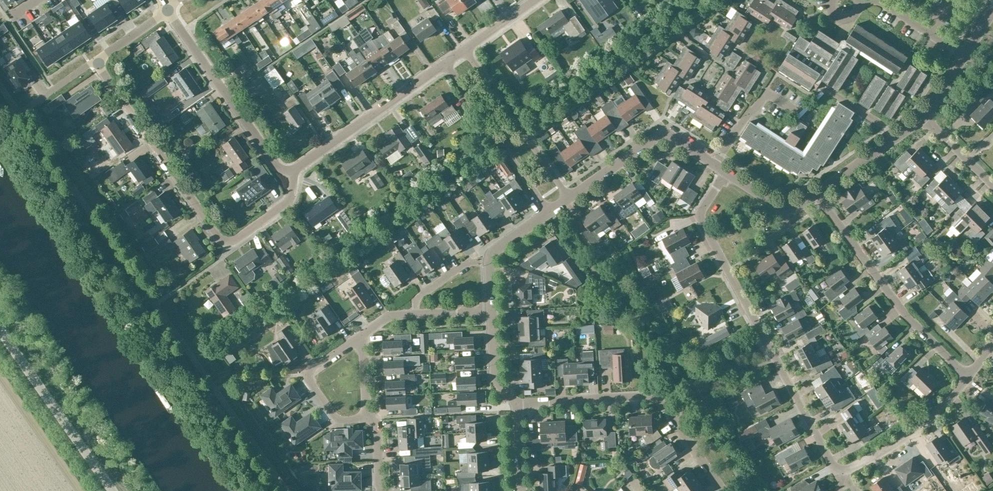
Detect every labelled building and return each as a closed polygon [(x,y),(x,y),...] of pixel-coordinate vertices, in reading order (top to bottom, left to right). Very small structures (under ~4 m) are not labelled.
[(92,3),(96,9),(107,25),(116,19),(109,10),(115,6),(111,0),(96,0),(92,3)] [(131,0),(111,0),(115,6),(120,3),(126,12),(135,6),(131,0)] [(263,15),(269,11),(274,19),(278,16),(267,0),(261,0),(255,4),(263,15)] [(278,16),(282,14),(276,6),(283,1),(282,0),(267,0),(278,16)] [(349,9),(356,4),(359,2),(358,1),(358,0),(347,0),(344,2),(346,3),(349,9)] [(437,3),(445,14),(453,8),(457,14),(466,7),(461,0),(441,0),(437,3)] [(587,5),(584,7),(597,25),(603,20),(618,10),(612,2),(616,0),(584,0),(587,5)] [(747,9),(757,16),(761,10),(759,8),(764,0),(750,0),(749,2),(751,3),(747,9)] [(757,16),(759,17),(768,23),(772,17),(769,15),(776,5),(773,3),(769,0),(768,2),(765,0),(764,0),(759,8),(761,10),(757,16)] [(769,15),(772,17),(776,19),(779,22),(786,11),(784,10),(786,5),(783,3),(784,1),(782,0),(775,0),(773,3),(776,5),(769,15)] [(349,9),(346,3),(339,8),(343,13),(349,9)] [(245,11),(254,25),(258,22),(257,19),(263,15),(255,4),(245,11)] [(362,4),(355,9),(359,14),(366,9),(362,4)] [(786,11),(779,22),(790,28),(797,17),(794,16),(797,12),(793,10),(795,8),(787,4),(786,5),(784,10),(786,11)] [(434,20),(440,16),(432,6),(426,10),(430,16),(412,28),(421,40),(436,30),(430,21),(433,19),(434,20)] [(731,6),(725,14),(732,19),(730,21),(746,31),(752,22),(746,18),(747,17),(737,10),(731,6)] [(637,7),(632,10),(637,18),(642,15),(637,7)] [(98,31),(107,25),(96,9),(87,14),(94,24),(98,30),(98,31)] [(336,10),(321,20),(324,24),(324,25),(339,15),(338,15),(336,10)] [(563,25),(572,38),(585,29),(575,15),(568,20),(560,10),(538,26),(544,34),(549,31),(551,33),(563,25)] [(245,11),(235,18),(243,29),(248,25),(250,27),(254,25),(245,11)] [(75,15),(67,21),(70,26),(81,43),(90,37),(79,20),(75,15)] [(345,15),(340,18),(344,23),(349,20),(345,15)] [(235,18),(225,25),(236,41),(238,44),(242,41),(239,36),(238,36),(236,33),(243,29),(235,18)] [(405,30),(398,20),(392,24),(399,34),(405,30)] [(724,27),(722,29),(733,36),(732,39),(738,43),(740,41),(746,31),(730,21),(728,24),(727,23),(724,27)] [(310,27),(313,32),(319,27),(316,23),(310,27)] [(714,33),(712,37),(727,46),(732,39),(733,36),(722,29),(724,27),(718,23),(717,26),(712,32),(714,33)] [(94,24),(88,28),(93,34),(98,30),(94,24)] [(781,66),(780,67),(816,90),(822,80),(838,89),(858,59),(855,57),(857,52),(891,74),(893,71),(897,74),(908,57),(857,24),(843,45),(839,42),(837,45),(816,32),(810,42),(801,35),(781,66)] [(225,25),(215,31),(222,42),(226,47),(236,41),(225,25)] [(61,32),(73,48),(81,43),(70,26),(61,32)] [(599,31),(593,35),(601,45),(616,34),(611,27),(601,33),(599,31)] [(303,32),(307,37),(313,33),(309,28),(303,32)] [(364,29),(358,34),(360,35),(377,61),(382,57),(387,64),(398,56),(383,34),(378,38),(384,47),(380,50),(364,29)] [(383,34),(398,56),(409,49),(400,36),(395,40),(388,30),(383,34)] [(155,31),(140,41),(145,49),(150,45),(164,66),(177,57),(162,36),(160,37),(155,31)] [(790,40),(794,42),(797,38),(787,31),(784,35),(790,40)] [(64,54),(73,48),(61,32),(53,37),(64,54)] [(307,37),(303,32),(297,37),(300,42),(307,37)] [(353,50),(348,53),(351,57),(350,57),(354,62),(366,79),(377,71),(372,64),(377,61),(360,35),(354,39),(368,59),(366,60),(360,52),(359,52),(356,54),(353,50)] [(709,42),(707,45),(711,48),(710,50),(720,57),(727,46),(712,37),(710,36),(707,41),(709,42)] [(53,37),(44,43),(56,60),(64,54),(53,37)] [(56,60),(44,43),(42,40),(33,46),(39,54),(37,55),(42,62),(43,61),(47,66),(56,60)] [(514,48),(504,55),(515,70),(532,59),(535,62),(542,57),(540,55),(535,47),(533,48),(531,44),(525,48),(519,40),(512,46),(514,48)] [(283,46),(286,51),(292,47),(289,42),(283,46)] [(132,50),(135,55),(143,50),(140,44),(132,50)] [(301,44),(292,50),(297,58),(306,52),(301,44)] [(286,51),(283,46),(277,50),(280,55),(286,51)] [(683,50),(679,57),(680,58),(695,68),(701,59),(695,55),(696,54),(696,53),(687,48),(685,51),(683,50)] [(726,62),(735,68),(742,57),(733,51),(726,62)] [(252,52),(247,54),(250,62),(256,60),(252,52)] [(19,55),(3,66),(9,75),(7,76),(12,83),(13,81),(16,86),(23,81),(23,80),(27,78),(24,73),(29,70),(19,55)] [(263,60),(266,65),(273,60),(269,55),(263,60)] [(674,65),(672,67),(683,74),(682,76),(688,80),(689,78),(692,73),(695,68),(680,58),(678,61),(677,60),(674,65)] [(745,59),(738,71),(753,80),(755,81),(759,75),(757,74),(759,71),(754,68),(756,66),(745,59)] [(266,65),(263,60),(256,64),(260,69),(266,65)] [(328,61),(322,65),(327,73),(333,69),(328,61)] [(664,71),(661,74),(676,84),(682,76),(683,74),(672,67),(674,65),(668,61),(666,63),(662,70),(664,71)] [(333,66),(340,76),(346,72),(339,62),(333,66)] [(352,70),(347,73),(356,86),(366,79),(354,62),(349,65),(352,70)] [(920,85),(927,75),(910,64),(904,74),(920,85)] [(273,65),(263,71),(266,75),(264,76),(273,88),(284,81),(273,65)] [(171,77),(187,98),(199,89),(184,68),(171,77)] [(242,74),(246,79),(252,74),(249,69),(242,74)] [(557,69),(550,75),(554,81),(562,75),(557,69)] [(324,82),(318,87),(320,90),(319,90),(329,105),(340,97),(337,92),(342,89),(345,87),(333,71),(326,76),(328,80),(324,82)] [(733,78),(730,82),(741,89),(747,93),(752,85),(751,84),(753,80),(738,71),(735,75),(733,78)] [(658,79),(656,83),(660,85),(659,87),(670,94),(676,84),(661,74),(660,73),(657,78),(658,79)] [(628,85),(634,81),(629,74),(623,78),(628,85)] [(724,78),(719,87),(734,96),(736,93),(738,94),(741,89),(730,82),(733,78),(727,74),(724,78)] [(858,101),(869,108),(886,81),(876,74),(858,101)] [(904,74),(897,84),(898,84),(902,87),(905,89),(914,95),(920,85),(904,74)] [(161,76),(146,87),(151,94),(166,83),(161,76)] [(250,93),(265,85),(260,76),(245,84),(250,93)] [(293,81),(288,84),(294,94),(299,90),(293,81)] [(625,100),(635,114),(644,107),(646,110),(652,106),(635,82),(629,86),(635,94),(625,100)] [(61,94),(47,104),(50,109),(51,110),(63,102),(73,117),(94,102),(92,100),(95,98),(93,94),(96,92),(91,84),(89,85),(78,93),(77,92),(65,100),(61,94)] [(612,94),(618,90),(614,84),(608,88),(612,94)] [(684,89),(678,98),(681,100),(680,102),(685,105),(687,103),(696,88),(690,84),(686,90),(684,89)] [(889,85),(882,96),(898,107),(905,96),(902,93),(899,91),(895,89),(889,85)] [(991,99),(992,98),(992,89),(988,85),(977,96),(984,103),(972,115),(984,128),(990,122),(992,125),(992,101),(991,99)] [(319,90),(320,90),(317,86),(306,94),(304,91),(298,95),(309,111),(314,108),(318,112),(329,105),(319,90)] [(680,86),(673,97),(677,99),(684,89),(680,86)] [(714,94),(718,97),(720,98),(719,100),(728,106),(730,102),(731,103),(735,97),(734,96),(719,87),(714,94)] [(696,88),(687,103),(690,105),(689,107),(695,111),(697,112),(704,102),(706,103),(710,97),(705,94),(704,93),(696,88)] [(282,112),(284,115),(279,118),(285,127),(290,124),(294,129),(295,128),(296,130),(301,126),(300,124),(304,122),(294,106),(299,103),(293,95),(284,101),(289,108),(282,112)] [(444,119),(456,111),(452,105),(450,107),(442,95),(420,110),(428,122),(429,121),(431,125),(443,117),(444,119)] [(611,99),(605,103),(623,127),(628,124),(626,120),(635,114),(625,100),(622,95),(613,102),(611,99)] [(891,118),(898,107),(882,96),(874,107),(891,118)] [(719,100),(717,105),(727,111),(729,107),(728,106),(719,100)] [(851,118),(855,112),(838,101),(804,155),(750,121),(739,138),(745,141),(744,142),(790,172),(792,170),(798,174),(800,170),(805,173),(810,172),(813,167),(817,169),(820,163),(823,165),(852,118),(851,118)] [(695,111),(691,116),(700,122),(701,120),(704,123),(714,108),(706,103),(704,102),(697,112),(695,111)] [(209,103),(196,112),(204,123),(201,125),(206,132),(209,130),(212,134),(224,125),(209,103)] [(596,121),(605,134),(614,128),(617,131),(622,127),(605,103),(600,107),(605,114),(596,121)] [(582,115),(588,111),(584,105),(578,109),(582,115)] [(704,123),(703,124),(708,128),(709,126),(713,128),(715,124),(717,126),(724,115),(714,108),(704,123)] [(185,113),(179,117),(183,122),(189,119),(185,113)] [(572,120),(569,116),(563,120),(566,124),(572,120)] [(106,118),(95,126),(98,130),(99,131),(101,130),(117,154),(131,144),(126,137),(124,138),(112,121),(110,123),(106,118)] [(785,140),(794,146),(807,126),(797,120),(790,128),(792,129),(785,140)] [(584,123),(578,127),(596,152),(601,148),(596,141),(605,134),(596,121),(587,127),(584,123)] [(195,134),(199,130),(194,123),(189,126),(195,134)] [(399,153),(411,144),(398,125),(387,133),(392,141),(380,149),(386,158),(397,150),(399,153)] [(82,134),(89,144),(95,141),(91,135),(98,130),(95,126),(82,134)] [(555,126),(549,130),(552,134),(558,130),(555,126)] [(578,139),(569,145),(579,159),(588,152),(590,156),(596,152),(578,127),(573,131),(578,139)] [(242,160),(246,157),(233,137),(222,145),(227,152),(224,155),(227,160),(231,158),(236,164),(232,167),(237,173),(246,166),(242,160)] [(414,148),(426,165),(435,159),(423,142),(414,148)] [(579,159),(569,145),(560,152),(555,144),(549,148),(566,172),(572,168),(570,165),(579,159)] [(914,169),(928,155),(920,147),(910,158),(905,153),(894,164),(907,176),(914,169)] [(363,151),(343,165),(351,177),(353,180),(365,172),(366,173),(376,165),(372,159),(370,161),(363,151)] [(928,155),(914,169),(919,174),(914,178),(923,187),(930,179),(926,174),(929,171),(937,164),(928,155)] [(112,167),(104,173),(111,182),(119,177),(129,170),(137,181),(141,179),(145,184),(152,179),(148,174),(141,164),(144,163),(139,156),(124,166),(121,161),(112,167)] [(501,157),(493,162),(497,168),(500,166),(505,162),(501,157)] [(661,177),(672,184),(683,167),(672,160),(668,167),(657,160),(647,176),(657,183),(661,177)] [(251,182),(237,191),(247,205),(269,189),(263,180),(269,176),(261,163),(252,170),(257,177),(250,181),(251,182)] [(490,172),(496,168),(493,164),(487,168),(490,172)] [(683,167),(672,184),(683,191),(679,197),(690,204),(697,192),(687,186),(694,175),(683,167)] [(219,175),(224,182),(233,175),(228,168),(219,175)] [(415,178),(410,171),(401,178),(406,185),(415,178)] [(473,177),(477,183),(485,178),(481,172),(473,177)] [(367,179),(375,191),(385,184),(377,173),(367,179)] [(936,178),(925,189),(937,201),(942,197),(956,183),(948,175),(941,182),(936,178)] [(476,184),(472,178),(465,183),(469,189),(476,184)] [(506,196),(516,210),(525,204),(517,193),(522,189),(515,179),(509,183),(501,189),(506,196)] [(647,180),(643,183),(648,189),(652,187),(647,180)] [(632,182),(622,188),(633,203),(636,208),(646,201),(651,198),(644,188),(639,191),(632,182)] [(863,188),(859,182),(844,193),(848,198),(844,201),(852,212),(869,199),(861,189),(863,188)] [(137,188),(131,192),(135,197),(145,190),(140,183),(136,187),(137,188)] [(956,183),(942,197),(947,201),(942,206),(950,214),(959,206),(954,201),(964,191),(956,183)] [(633,203),(622,188),(613,195),(620,205),(615,208),(622,218),(636,208),(633,203)] [(507,216),(516,210),(506,196),(501,189),(492,195),(490,191),(484,194),(487,198),(494,209),(499,205),(507,216)] [(448,195),(452,199),(459,195),(455,190),(448,195)] [(151,201),(165,221),(178,212),(164,192),(157,196),(153,191),(142,198),(146,204),(151,201)] [(893,192),(888,195),(893,203),(898,199),(893,192)] [(305,213),(313,226),(338,209),(329,197),(321,202),(305,213)] [(478,215),(488,229),(497,223),(489,212),(494,209),(487,198),(482,202),(486,209),(478,215)] [(970,225),(984,210),(976,202),(965,213),(961,208),(953,217),(957,221),(952,225),(960,233),(969,224),(970,225)] [(591,212),(605,232),(611,229),(612,230),(621,224),(612,211),(607,215),(601,205),(591,212)] [(912,214),(918,220),(924,214),(918,208),(912,214)] [(984,210),(970,225),(974,229),(968,235),(976,243),(986,233),(981,229),(992,218),(984,210)] [(662,211),(653,217),(657,223),(666,216),(662,211)] [(605,232),(591,212),(581,218),(588,228),(583,231),(593,246),(602,240),(600,236),(605,232)] [(488,229),(478,215),(470,221),(465,214),(460,218),(467,228),(472,225),(479,236),(488,229)] [(871,238),(878,247),(892,236),(889,232),(897,226),(889,216),(880,223),(884,229),(871,238)] [(412,220),(417,227),(423,223),(418,217),(412,220)] [(451,234),(461,249),(470,242),(462,231),(467,228),(460,218),(453,222),(458,229),(451,234)] [(289,224),(272,236),(280,247),(283,251),(292,244),(294,246),(300,241),(297,236),(297,235),(289,224)] [(929,224),(923,228),(928,235),(934,230),(929,224)] [(824,241),(831,250),(836,247),(827,234),(821,237),(813,225),(803,232),(814,247),(824,241)] [(640,226),(631,232),(635,238),(644,232),(640,226)] [(446,227),(432,237),(439,247),(444,244),(452,255),(461,249),(451,234),(446,227)] [(662,238),(674,262),(684,257),(685,257),(688,255),(683,245),(690,242),(682,228),(662,238)] [(184,255),(189,261),(203,252),(194,238),(195,237),(190,230),(175,241),(179,247),(180,245),(186,254),(184,255)] [(155,237),(163,249),(172,243),(164,231),(155,237)] [(389,236),(394,243),(400,238),(396,232),(389,236)] [(892,236),(878,247),(884,256),(899,245),(892,236)] [(421,249),(420,250),(433,268),(442,262),(434,251),(439,247),(432,237),(425,241),(428,244),(421,249)] [(656,237),(650,240),(663,262),(668,260),(656,237)] [(141,247),(146,253),(158,244),(154,238),(141,247)] [(911,246),(905,239),(899,243),(905,250),(911,246)] [(793,240),(783,246),(791,258),(793,261),(799,257),(803,254),(807,260),(810,264),(816,260),(807,246),(801,251),(793,240)] [(552,267),(563,259),(550,241),(539,249),(540,250),(520,265),(522,268),(531,271),(547,260),(552,267)] [(979,245),(972,251),(977,256),(983,250),(979,245)] [(262,267),(272,260),(263,248),(256,253),(253,249),(244,255),(246,258),(235,266),(240,273),(239,273),(246,283),(254,278),(254,273),(252,270),(260,264),(262,267)] [(864,252),(869,259),(876,255),(872,248),(864,252)] [(917,248),(906,256),(910,262),(913,260),(921,254),(917,248)] [(410,252),(405,256),(417,274),(422,271),(424,274),(433,268),(420,250),(412,255),(410,252)] [(381,278),(381,280),(382,281),(385,285),(387,286),(390,284),(390,282),(391,281),(395,286),(409,277),(401,266),(406,262),(399,251),(393,255),(397,260),(383,270),(387,275),(386,276),(384,276),(381,278)] [(772,254),(755,266),(764,279),(776,271),(781,279),(792,272),(788,266),(785,262),(780,266),(772,254)] [(294,270),(283,255),(277,259),(288,274),(294,270)] [(569,257),(562,262),(573,277),(566,282),(567,284),(576,287),(586,280),(569,257)] [(684,257),(674,262),(671,264),(683,287),(703,277),(696,263),(689,266),(685,257),(684,257)] [(897,272),(903,281),(919,269),(913,260),(910,262),(897,272)] [(992,273),(992,260),(991,262),(988,260),(984,265),(992,273)] [(355,265),(344,272),(348,278),(351,276),(359,271),(355,265)] [(939,271),(942,277),(952,270),(948,265),(945,267),(939,271)] [(973,282),(988,296),(992,291),(992,283),(989,279),(992,274),(992,273),(984,265),(979,271),(982,273),(973,282)] [(648,267),(641,271),(644,277),(652,273),(648,267)] [(839,288),(848,280),(840,270),(839,271),(837,268),(824,278),(831,287),(824,293),(831,302),(838,296),(842,293),(839,288)] [(919,269),(903,281),(909,289),(919,282),(924,288),(936,279),(928,269),(922,273),(919,269)] [(279,282),(286,278),(281,270),(274,275),(279,282)] [(347,291),(360,311),(373,301),(366,291),(371,287),(359,271),(351,276),(357,284),(347,291)] [(517,304),(532,303),(532,294),(546,293),(545,277),(529,272),(525,284),(516,284),(516,285),(513,285),(513,298),(516,298),(517,304)] [(671,275),(666,277),(671,290),(676,288),(671,275)] [(235,310),(225,296),(238,287),(230,276),(218,284),(217,284),(207,291),(224,317),(235,310)] [(794,289),(802,284),(798,277),(790,283),(794,289)] [(988,296),(973,282),(968,288),(965,285),(957,293),(966,303),(971,298),(979,305),(988,296)] [(812,288),(807,292),(810,296),(816,292),(812,288)] [(844,296),(841,299),(846,306),(838,312),(845,320),(857,311),(854,306),(863,299),(855,288),(844,296)] [(794,312),(790,305),(799,300),(794,290),(780,298),(783,303),(772,309),(778,321),(794,312)] [(897,295),(899,299),(907,295),(905,291),(897,295)] [(947,309),(961,323),(969,316),(959,306),(964,301),(954,291),(949,296),(948,296),(945,300),(951,305),(947,309)] [(251,301),(246,294),(239,299),(244,306),(251,301)] [(803,305),(809,301),(805,294),(798,298),(803,305)] [(670,299),(659,305),(664,314),(674,308),(670,299)] [(701,326),(715,326),(721,316),(714,304),(702,303),(695,315),(701,326)] [(320,317),(311,323),(321,338),(335,328),(332,324),(337,320),(334,315),(327,305),(321,309),(317,312),(320,317)] [(870,330),(867,325),(877,317),(869,307),(855,318),(860,324),(854,328),(861,337),(870,330)] [(519,323),(520,329),(540,327),(539,320),(544,320),(544,309),(531,310),(531,316),(517,317),(518,323),(519,323)] [(804,309),(795,314),(798,320),(807,314),(804,309)] [(961,323),(947,309),(940,317),(954,331),(961,323)] [(929,316),(932,319),(937,314),(934,311),(929,316)] [(293,314),(289,317),(293,324),(298,320),(293,314)] [(790,324),(782,328),(789,340),(804,331),(798,320),(790,324)] [(795,351),(800,361),(815,352),(812,347),(818,343),(815,337),(824,332),(821,325),(805,333),(808,340),(809,340),(810,343),(795,351)] [(885,344),(893,338),(885,327),(882,329),(878,325),(865,335),(877,350),(881,355),(888,348),(885,344)] [(281,360),(284,364),(298,354),(290,342),(296,338),(288,326),(277,333),(281,339),(273,346),(276,351),(270,355),(274,364),(281,360)] [(540,327),(520,329),(520,335),(518,335),(519,341),(533,340),(533,346),(545,345),(544,329),(540,329),(540,327)] [(726,327),(712,335),(715,341),(729,334),(726,327)] [(473,337),(458,337),(458,331),(442,332),(442,338),(446,338),(447,344),(455,343),(455,350),(474,349),(473,337)] [(383,342),(384,354),(412,352),(411,334),(398,335),(398,341),(383,342)] [(520,366),(520,371),(541,370),(540,359),(545,359),(545,352),(545,347),(538,347),(538,353),(533,353),(533,359),(521,359),(522,366),(520,366)] [(884,361),(881,364),(891,373),(896,368),(909,355),(901,347),(889,359),(887,358),(884,361)] [(611,367),(613,369),(614,378),(631,377),(631,376),(632,375),(632,368),(630,368),(630,356),(624,356),(624,349),(599,350),(600,367),(611,367)] [(582,362),(575,363),(577,384),(589,383),(588,376),(594,376),(593,351),(581,351),(582,362)] [(815,352),(800,361),(805,370),(817,364),(821,371),(833,365),(827,353),(818,358),(815,352)] [(385,361),(385,373),(404,372),(404,366),(412,365),(412,363),(420,363),(419,355),(395,357),(396,361),(385,361)] [(455,358),(456,370),(475,369),(474,357),(455,358)] [(872,366),(876,369),(881,364),(884,361),(880,357),(872,366)] [(577,384),(575,363),(568,363),(567,358),(557,359),(558,372),(564,371),(565,385),(577,384)] [(834,366),(830,369),(822,374),(827,381),(815,389),(821,398),(841,385),(838,381),(842,377),(834,366)] [(857,367),(852,370),(855,375),(860,372),(857,367)] [(873,368),(868,372),(872,377),(877,372),(873,368)] [(914,384),(926,396),(938,384),(922,369),(917,373),(912,369),(901,380),(910,388),(914,384)] [(541,370),(520,371),(521,376),(522,376),(523,382),(529,381),(530,387),(534,387),(547,386),(547,380),(542,380),(541,370)] [(431,373),(431,383),(446,382),(446,373),(431,373)] [(405,392),(405,385),(410,385),(410,382),(415,381),(415,374),(400,374),(401,381),(386,382),(386,394),(405,392)] [(860,374),(856,378),(862,386),(866,383),(860,374)] [(456,378),(457,390),(476,389),(475,377),(456,378)] [(755,403),(761,415),(780,404),(773,391),(766,395),(760,383),(741,393),(748,407),(755,403)] [(262,395),(275,415),(300,398),(291,385),(276,395),(271,389),(262,395)] [(836,402),(840,408),(855,398),(848,387),(844,389),(841,385),(836,388),(821,398),(827,408),(836,402)] [(885,404),(874,388),(867,393),(878,409),(885,404)] [(461,405),(477,405),(476,393),(457,394),(458,401),(448,401),(449,412),(461,411),(461,405)] [(727,399),(732,408),(739,404),(735,395),(727,399)] [(417,408),(406,408),(406,396),(387,397),(387,409),(402,409),(402,415),(417,414),(417,408)] [(992,423),(992,406),(986,402),(980,412),(990,418),(988,420),(992,423)] [(839,425),(846,434),(864,421),(858,413),(863,410),(858,403),(843,413),(847,420),(839,425)] [(883,409),(886,413),(892,409),(889,405),(883,409)] [(291,417),(282,424),(282,425),(295,444),(320,426),(311,413),(296,424),(291,417)] [(466,428),(466,432),(486,431),(485,422),(471,422),(471,415),(456,416),(457,423),(459,423),(459,426),(466,428)] [(630,429),(631,436),(643,435),(643,437),(648,445),(662,435),(657,428),(652,429),(651,415),(644,415),(644,416),(630,417),(630,422),(630,429)] [(398,427),(398,438),(417,437),(424,436),(423,417),(412,418),(412,426),(398,427)] [(608,441),(609,447),(616,446),(615,431),(606,432),(605,419),(583,420),(584,436),(603,435),(604,441),(608,441)] [(971,428),(964,419),(951,428),(963,444),(975,436),(976,437),(988,454),(992,450),(992,447),(977,424),(971,428)] [(565,421),(552,422),(553,441),(554,441),(554,446),(565,446),(565,449),(576,448),(575,441),(577,441),(577,426),(567,426),(567,428),(565,428),(565,421)] [(864,421),(846,434),(852,443),(863,435),(867,442),(882,431),(878,425),(870,430),(864,421)] [(553,441),(552,422),(540,423),(541,436),(532,436),(533,449),(542,449),(542,442),(553,441)] [(827,424),(831,433),(837,430),(833,422),(827,424)] [(745,430),(738,433),(741,437),(742,439),(748,436),(745,430)] [(332,432),(333,448),(339,448),(339,453),(337,453),(338,456),(339,456),(339,461),(343,460),(343,462),(352,462),(351,447),(362,447),(362,431),(332,432)] [(486,431),(466,432),(467,437),(460,439),(460,442),(458,442),(458,448),(472,447),(472,441),(487,441),(486,431)] [(417,437),(398,438),(399,449),(412,448),(413,456),(430,455),(443,454),(443,447),(443,446),(439,446),(429,447),(418,447),(417,437)] [(663,440),(662,441),(660,439),(646,449),(647,452),(651,457),(650,460),(650,464),(652,467),(655,468),(658,468),(661,466),(662,466),(678,454),(671,443),(667,446),(663,440)] [(946,460),(951,467),(962,459),(948,439),(941,443),(939,439),(928,447),(940,464),(946,460)] [(473,452),(472,447),(458,448),(459,453),(467,453),(468,462),(488,461),(487,452),(473,452)] [(787,450),(775,457),(780,467),(784,465),(788,463),(792,471),(793,472),(811,462),(804,448),(790,456),(787,450)] [(641,452),(630,454),(632,461),(642,458),(641,452)] [(400,464),(400,475),(419,474),(419,468),(430,467),(430,455),(413,456),(413,463),(400,464)] [(928,480),(933,476),(923,462),(918,466),(913,459),(895,471),(906,486),(924,474),(928,480)] [(488,461),(468,462),(468,467),(462,470),(462,472),(457,472),(458,478),(474,477),(473,471),(488,471),(488,461)] [(575,483),(582,485),(587,465),(580,464),(575,483)] [(666,475),(673,470),(669,464),(662,469),(666,475)] [(360,488),(360,472),(342,473),(342,465),(330,465),(331,489),(360,488)] [(567,476),(566,465),(551,466),(551,473),(540,473),(541,490),(556,490),(556,477),(567,476)] [(932,470),(935,475),(941,471),(938,466),(932,470)] [(633,474),(628,469),(625,472),(625,476),(627,479),(633,474)] [(663,480),(670,490),(681,490),(696,480),(689,470),(682,475),(678,470),(674,473),(663,480)] [(400,475),(401,486),(415,485),(415,490),(431,490),(431,480),(420,481),(419,474),(400,475)] [(992,482),(992,480),(989,474),(983,478),(988,485),(992,482)] [(458,478),(458,485),(463,486),(463,490),(490,490),(489,482),(474,482),(474,477),(458,478)] [(777,477),(768,483),(771,488),(780,482),(777,477)] [(884,479),(871,488),(873,490),(892,490),(884,479)] [(681,490),(703,490),(704,490),(696,480),(681,490)] [(817,482),(805,488),(802,482),(790,489),(792,490),(822,490),(817,482)] [(303,487),(306,490),(314,490),(309,483),(303,487)]
